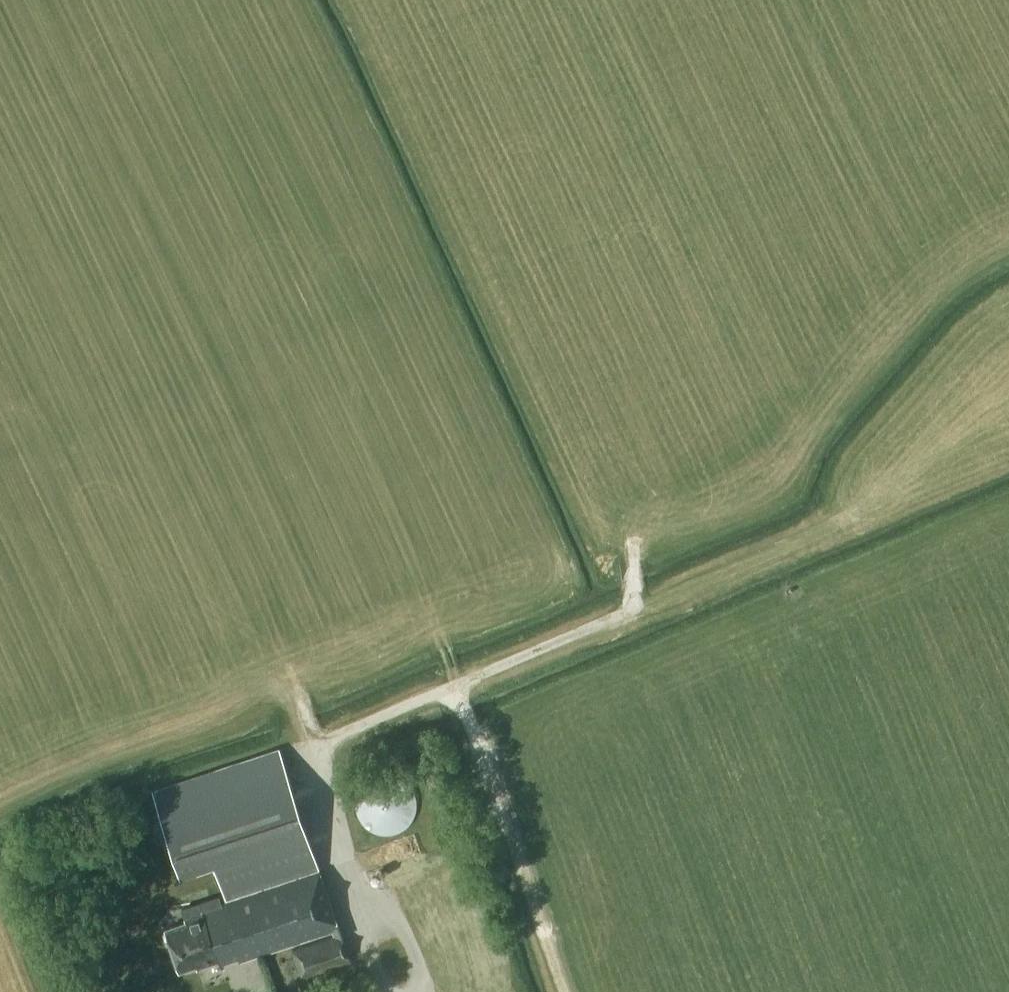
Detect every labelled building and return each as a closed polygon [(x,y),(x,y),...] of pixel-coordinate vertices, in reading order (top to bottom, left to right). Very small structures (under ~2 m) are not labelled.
[(349,960),(281,751),(154,793),(183,883),(211,873),(219,898),(183,909),(187,922),(166,929),(180,970),(203,963),(205,964),(219,960),(222,968),(289,946),(290,948),(333,934),(334,935),(291,949),(300,977),(349,960)] [(416,814),(417,804),(416,795),(411,786),(405,779),(396,775),(386,773),(377,775),(368,779),(362,786),(357,795),(356,804),(357,814),(361,822),(368,829),(377,833),(386,835),(396,833),(405,829),(412,822),(416,814)]
